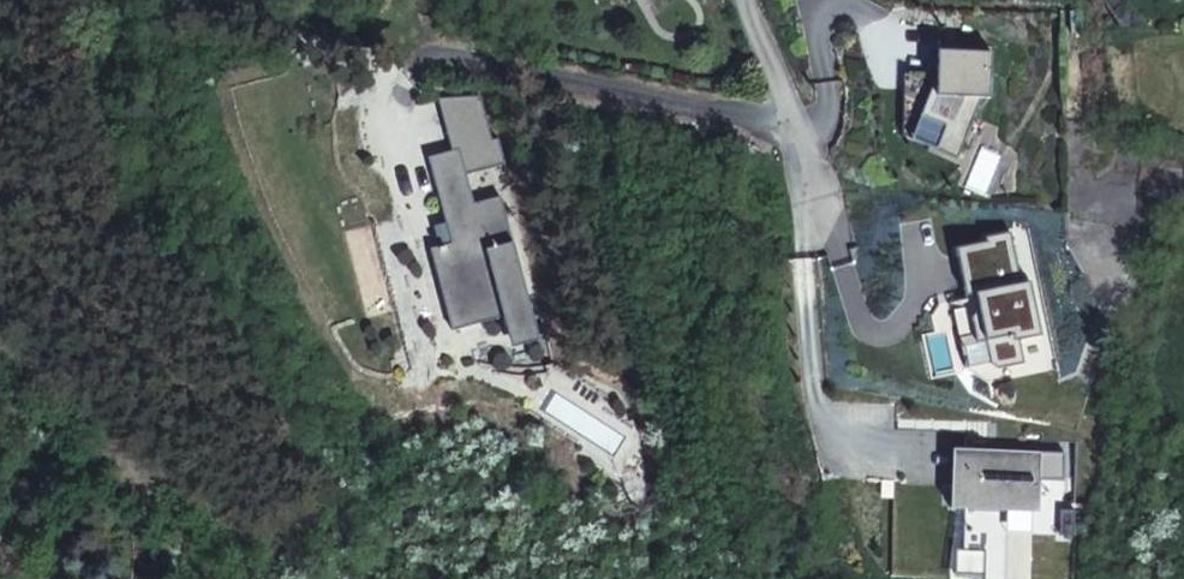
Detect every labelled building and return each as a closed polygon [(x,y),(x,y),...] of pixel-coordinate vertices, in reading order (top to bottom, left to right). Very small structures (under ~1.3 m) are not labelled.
[(895,134),(947,156),(975,97),(984,97),(986,51),(933,49),(932,73),(898,72),(895,134)] [(455,146),(424,157),(453,241),(432,248),(460,328),(510,311),(515,323),(542,314),(500,190),(473,199),(455,146)] [(979,239),(947,246),(955,291),(967,288),(970,308),(963,312),(966,336),(978,337),(983,359),(990,366),(1016,360),(1012,337),(1032,331),(1021,280),(1014,281),(1001,229),(978,235),(979,239)] [(951,488),(955,428),(942,427),(938,487),(951,488)] [(1031,433),(955,428),(951,488),(949,529),(985,532),(988,490),(1027,493),(1031,433)]
